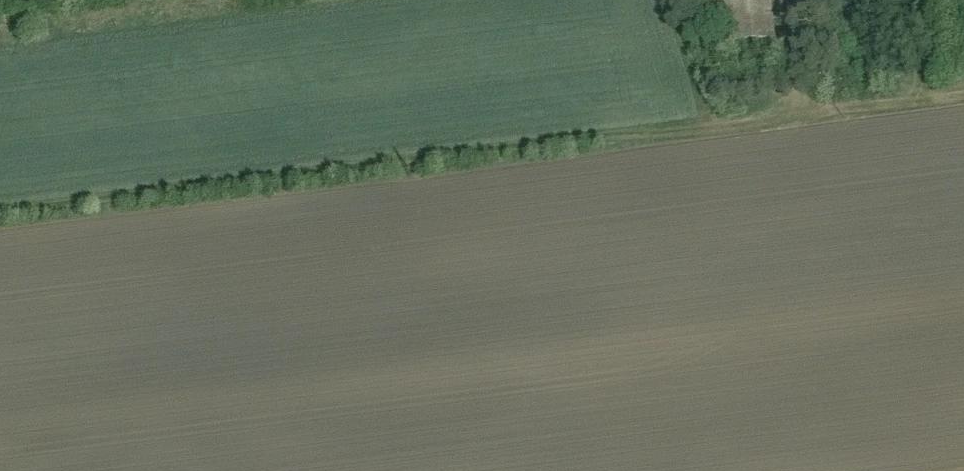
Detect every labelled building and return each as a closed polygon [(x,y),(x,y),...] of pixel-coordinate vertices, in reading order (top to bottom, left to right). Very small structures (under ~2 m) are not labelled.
[(769,0),(726,0),(729,37),(771,34),(769,0)]
